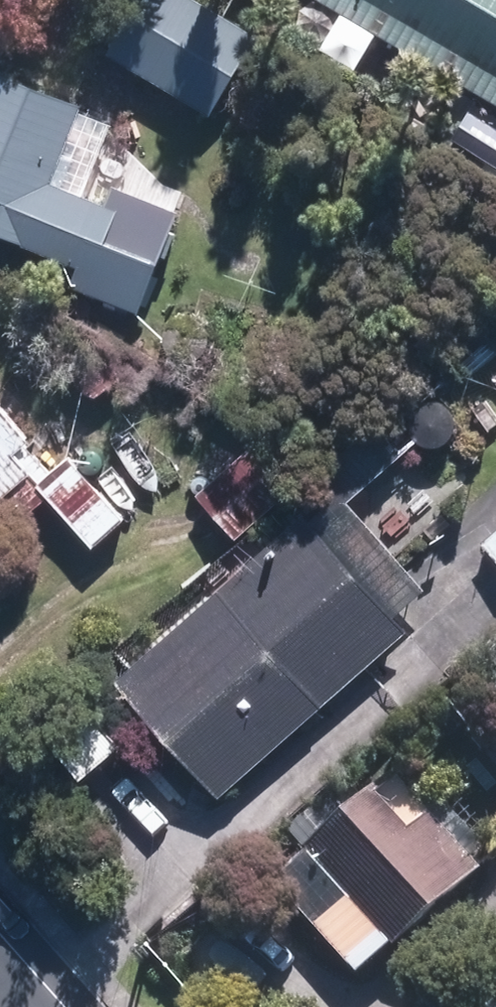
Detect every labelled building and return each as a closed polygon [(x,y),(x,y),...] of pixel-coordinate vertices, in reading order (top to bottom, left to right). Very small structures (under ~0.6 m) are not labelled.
[(118,56),(220,118),(269,41),(203,0),(154,0),(118,56)] [(495,101),(495,0),(322,0),(495,101)] [(188,215),(122,189),(115,208),(60,187),(93,109),(0,71),(0,234),(87,268),(80,289),(147,315),(188,215)] [(476,114),(460,139),(495,161),(495,126),(476,114)] [(57,500),(101,551),(133,524),(77,461),(59,477),(34,449),(40,444),(4,403),(0,407),(0,512),(20,495),(39,516),(57,500)] [(205,497),(243,542),(306,488),(266,443),(205,497)] [(124,680),(227,800),(333,709),(332,708),(418,634),(408,622),(413,617),(326,516),(319,522),(314,518),(124,680)] [(82,704),(44,738),(79,777),(117,743),(82,704)] [(404,955),(490,876),(402,780),(282,889),(367,982),(400,952),(404,955)]
